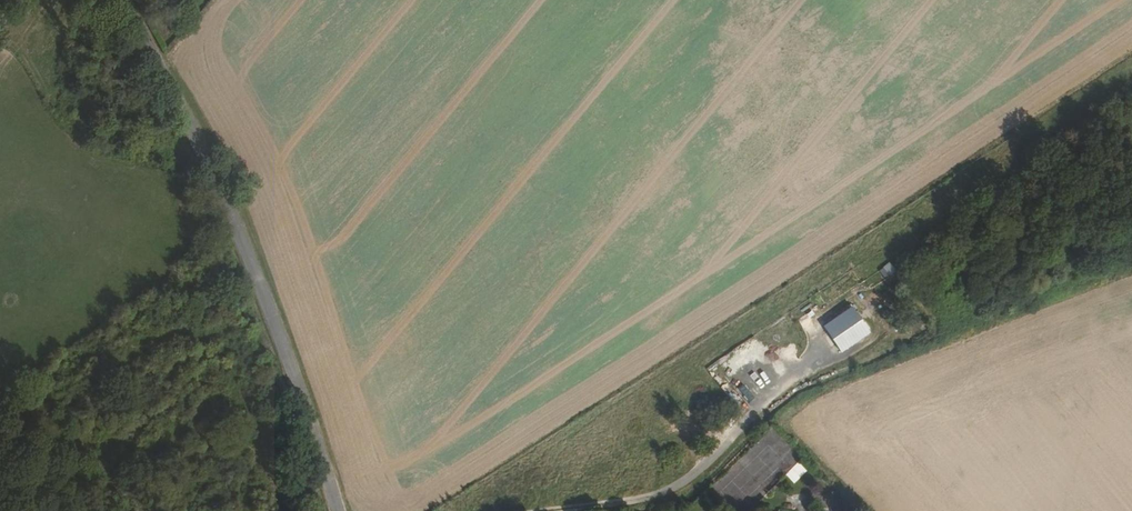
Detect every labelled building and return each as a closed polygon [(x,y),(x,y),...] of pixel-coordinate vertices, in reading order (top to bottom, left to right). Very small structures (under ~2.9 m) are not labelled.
[(821,324),(839,351),(869,332),(851,304),(821,324)]
